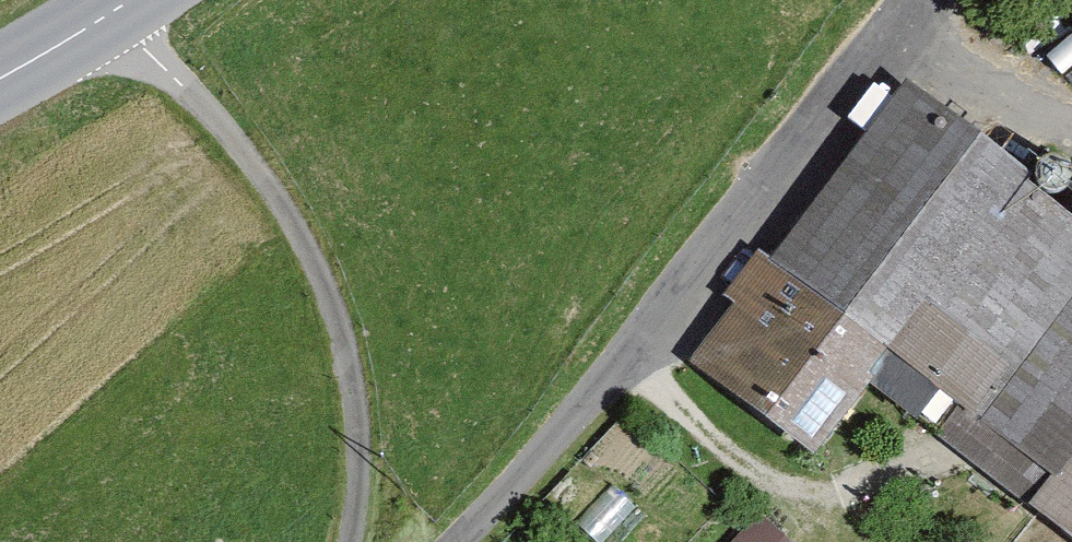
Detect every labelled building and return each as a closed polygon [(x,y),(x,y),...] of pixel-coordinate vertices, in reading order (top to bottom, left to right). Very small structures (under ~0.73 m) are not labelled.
[(1071,534),(1071,198),(904,71),(684,360),(820,462),(901,355),(963,401),(939,433),(1071,534)] [(790,539),(763,512),(733,541),(788,541),(790,539)]
